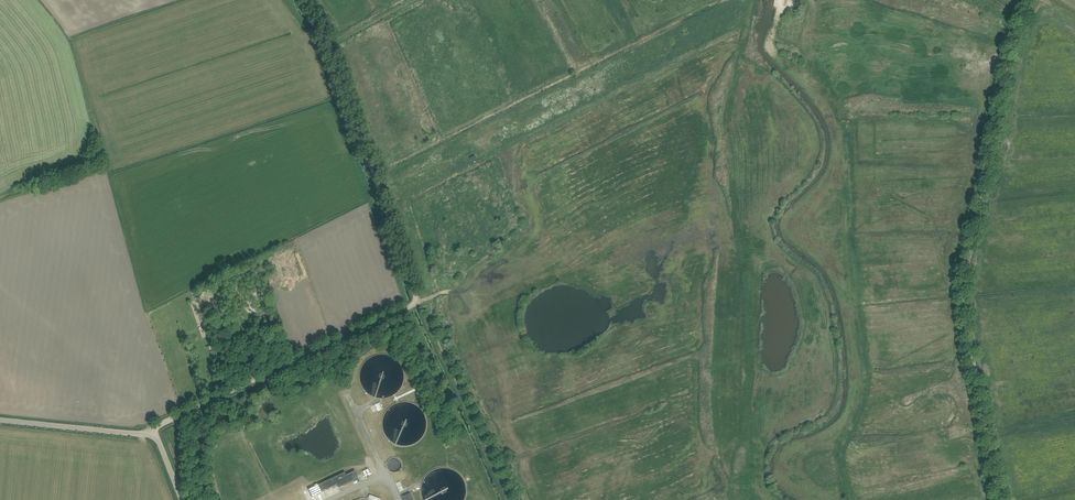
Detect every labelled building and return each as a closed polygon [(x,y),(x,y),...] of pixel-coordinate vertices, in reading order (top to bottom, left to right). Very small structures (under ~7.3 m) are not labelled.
[(374,413),(383,408),(380,402),(370,406),(374,413)] [(324,482),(308,489),(312,497),(342,483),(343,486),(359,478),(355,470),(346,475),(345,472),(324,482)] [(400,492),(404,490),(400,481),(396,483),(400,492)]
